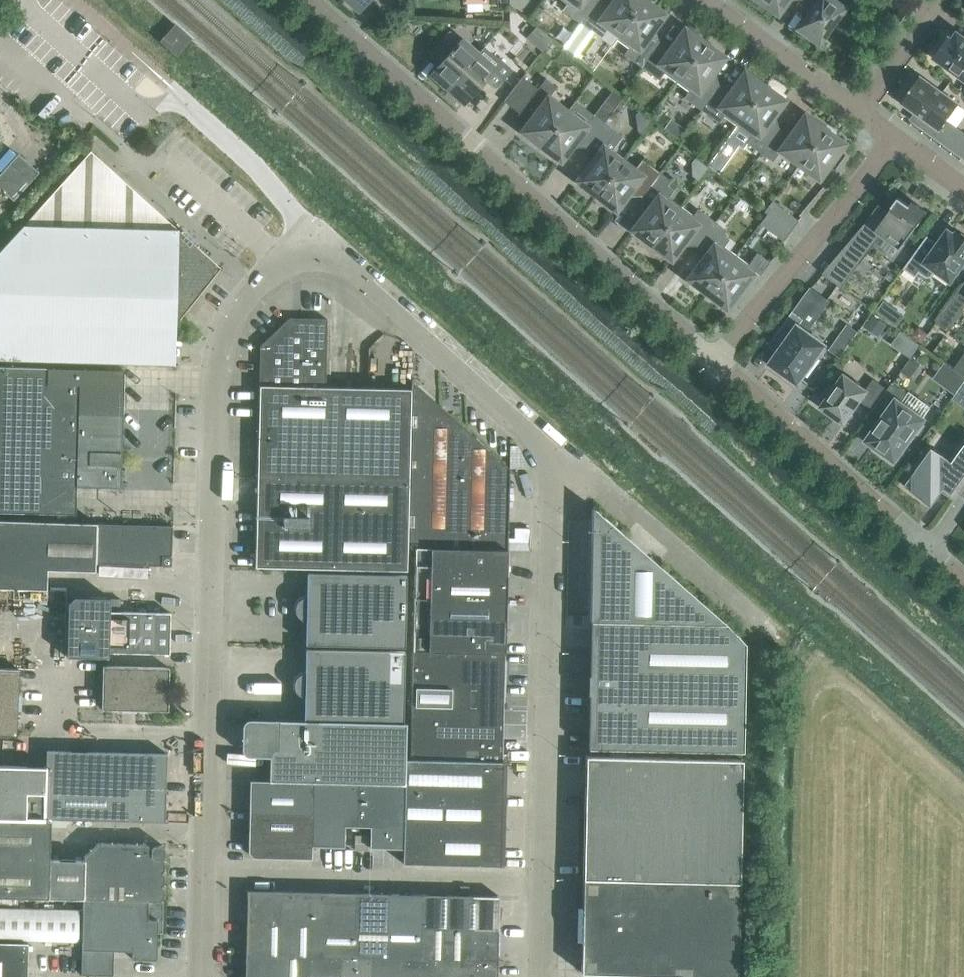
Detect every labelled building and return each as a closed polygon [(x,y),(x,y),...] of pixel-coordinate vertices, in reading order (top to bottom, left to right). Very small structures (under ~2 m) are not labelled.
[(354,9),(357,6),(360,9),(367,0),(345,0),(354,9)] [(581,24),(598,1),(597,0),(563,0),(567,3),(562,10),(570,16),(581,24)] [(598,1),(581,24),(598,37),(603,30),(616,39),(644,0),(613,0),(608,8),(598,1)] [(623,55),(641,67),(657,44),(647,37),(664,14),(653,6),(654,5),(647,0),(644,0),(616,39),(628,48),(623,55)] [(756,1),(764,7),(765,6),(777,14),(787,0),(756,0),(756,1)] [(807,38),(815,44),(816,43),(817,43),(843,8),(832,0),(805,0),(813,6),(797,28),(808,36),(807,38)] [(528,36),(545,48),(553,37),(536,25),(528,36)] [(162,41),(176,53),(188,38),(174,26),(162,41)] [(657,44),(641,67),(658,80),(663,73),(676,82),(705,41),(696,35),(695,36),(684,28),(667,51),(657,44)] [(451,48),(431,71),(433,74),(431,77),(432,77),(442,86),(445,84),(448,86),(476,54),(449,30),(440,39),(451,48)] [(936,51),(939,53),(936,57),(951,68),(950,69),(960,77),(961,75),(963,78),(963,38),(958,34),(953,41),(950,39),(947,43),(943,41),(936,51)] [(688,91),(683,98),(700,110),(717,87),(707,80),(724,57),(713,49),(714,48),(705,41),(676,82),(688,91)] [(483,47),(476,54),(448,86),(450,88),(447,91),(448,92),(459,101),(461,98),(464,101),(485,78),(495,87),(511,70),(500,59),(499,60),(483,47)] [(727,94),(717,87),(700,110),(718,123),(723,116),(735,125),(765,84),(756,78),(755,80),(744,72),(727,94)] [(539,148),(553,129),(566,111),(548,97),(556,87),(545,79),(537,89),(521,77),(503,101),(520,114),(522,111),(531,118),(521,131),(531,140),(530,141),(539,148)] [(901,102),(918,114),(913,121),(963,158),(963,133),(947,121),(959,105),(920,77),(916,83),(912,84),(910,87),(908,90),(906,93),(906,96),(901,102)] [(774,91),(765,84),(735,125),(736,126),(739,122),(757,135),(749,146),(760,154),(777,130),(767,123),(784,100),(773,92),(774,91)] [(593,115),(603,123),(624,96),(613,88),(593,115)] [(566,111),(553,129),(539,148),(548,154),(549,153),(560,161),(577,139),(586,146),(604,123),(603,123),(593,115),(585,125),(566,111)] [(804,115),(787,137),(777,130),(760,154),(772,162),(779,151),(798,165),(825,128),(816,121),(815,123),(804,115)] [(615,132),(604,123),(586,146),(596,154),(576,181),(587,189),(585,190),(594,197),(622,161),(603,147),(615,132)] [(680,125),(673,135),(678,139),(685,129),(680,125)] [(833,134),(825,128),(798,165),(818,179),(843,144),(832,136),(833,134)] [(59,136),(57,145),(66,147),(68,139),(59,136)] [(218,271),(178,234),(178,229),(123,178),(90,150),(0,249),(0,360),(156,364),(156,340),(174,340),(175,324),(218,271)] [(717,173),(726,160),(715,153),(706,165),(717,173)] [(0,173),(0,189),(13,200),(38,172),(18,154),(17,155),(0,173)] [(641,159),(634,170),(622,161),(594,197),(603,204),(604,202),(615,210),(632,188),(642,196),(659,173),(641,159)] [(670,181),(659,173),(642,196),(652,203),(631,230),(642,238),(641,240),(650,246),(680,206),(668,197),(673,190),(666,186),(670,181)] [(735,186),(742,177),(736,173),(730,174),(726,179),(735,186)] [(889,212),(879,205),(843,254),(858,265),(859,266),(881,235),(901,250),(928,212),(913,201),(908,208),(897,200),(889,212)] [(790,231),(797,221),(771,201),(764,212),(767,214),(790,231)] [(680,206),(650,246),(658,253),(659,251),(670,260),(687,238),(697,245),(714,222),(697,209),(692,216),(680,206)] [(790,231),(767,214),(759,224),(782,241),(790,231)] [(725,230),(714,222),(697,245),(707,252),(687,279),(697,287),(696,289),(705,295),(735,256),(723,246),(728,240),(722,235),(725,230)] [(904,269),(916,278),(920,273),(926,278),(932,277),(936,271),(951,281),(963,263),(963,236),(962,234),(961,236),(956,233),(955,235),(948,230),(939,244),(927,236),(904,269)] [(769,262),(756,253),(747,265),(735,256),(705,295),(714,302),(715,301),(726,309),(754,272),(759,275),(769,262)] [(785,375),(783,377),(793,384),(795,382),(798,384),(827,344),(808,330),(831,300),(813,285),(776,334),(786,341),(770,364),(785,375)] [(938,325),(950,333),(963,311),(963,287),(938,325)] [(880,333),(886,324),(871,313),(864,322),(880,333)] [(408,483),(410,389),(325,387),(326,319),(288,318),(260,346),(256,479),(408,483)] [(829,349),(840,357),(858,332),(847,324),(829,349)] [(928,333),(919,326),(911,336),(921,343),(928,333)] [(912,356),(922,343),(902,330),(893,342),(912,356)] [(921,363),(912,356),(910,358),(902,370),(911,376),(921,363)] [(846,366),(838,360),(832,369),(839,375),(846,366)] [(963,383),(963,376),(944,362),(933,378),(956,394),(963,383)] [(113,458),(113,451),(121,452),(121,441),(118,441),(119,412),(122,412),(123,369),(47,367),(0,366),(0,455),(113,458)] [(874,380),(866,390),(844,375),(833,391),(829,388),(822,398),(826,401),(822,407),(844,423),(860,401),(870,408),(885,388),(874,380)] [(419,547),(507,547),(508,469),(411,380),(410,389),(408,483),(406,547),(419,547)] [(893,382),(873,411),(884,418),(868,440),(881,449),(878,452),(889,460),(891,457),(895,459),(913,434),(916,436),(924,425),(921,423),(924,419),(923,418),(930,408),(909,393),(908,393),(893,382)] [(952,399),(963,407),(963,383),(956,394),(952,399)] [(952,498),(963,482),(963,448),(954,462),(933,447),(905,486),(932,506),(943,491),(952,498)] [(113,458),(0,455),(0,512),(75,514),(76,486),(115,487),(116,467),(113,467),(113,458)] [(408,483),(256,479),(254,567),(406,570),(406,547),(408,483)] [(590,616),(587,748),(742,751),(745,642),(659,562),(593,504),(590,616)] [(0,520),(0,598),(43,599),(43,589),(46,589),(46,570),(95,571),(95,564),(96,524),(96,523),(0,520)] [(96,524),(95,564),(170,566),(172,526),(96,524)] [(418,599),(505,601),(507,547),(419,547),(418,599)] [(305,620),(304,644),(404,646),(406,575),(306,573),(305,596),(299,599),(295,612),(305,620)] [(131,608),(131,597),(109,597),(109,607),(131,608)] [(417,651),(504,653),(505,601),(418,599),(417,651)] [(170,613),(109,611),(107,652),(169,654),(170,613)] [(100,657),(106,652),(106,647),(96,647),(95,657),(100,657)] [(303,672),(296,675),(294,684),(403,687),(404,651),(304,649),(303,672)] [(501,761),(503,707),(504,653),(417,651),(412,651),(411,705),(409,759),(501,761)] [(135,667),(102,666),(101,709),(134,710),(135,667)] [(135,667),(134,710),(167,711),(168,668),(135,667)] [(17,702),(19,669),(0,668),(0,702),(17,702)] [(302,720),(402,723),(403,687),(294,684),(292,688),(303,697),(302,720)] [(16,735),(17,702),(0,702),(0,735),(16,735)] [(242,724),(242,725),(241,749),(241,750),(242,751),(242,752),(243,753),(244,754),(245,755),(246,755),(248,756),(269,756),(268,781),(313,782),(358,783),(403,784),(404,759),(405,723),(402,723),(302,720),(246,719),(244,720),(243,721),(242,723),(242,724)] [(167,753),(46,750),(45,767),(0,766),(0,818),(50,819),(164,822),(165,794),(167,794),(168,792),(166,792),(167,753)] [(677,976),(735,976),(740,761),(585,758),(580,972),(677,974),(677,976)] [(501,761),(409,759),(404,759),(403,784),(403,795),(409,795),(501,797),(501,761)] [(313,782),(268,781),(249,780),(248,812),(312,813),(313,782)] [(313,782),(312,813),(311,846),(344,847),(344,826),(357,826),(358,783),(313,782)] [(358,783),(357,826),(369,826),(369,847),(402,848),(403,795),(403,784),(358,783)] [(501,797),(409,795),(403,795),(402,848),(401,863),(499,865),(501,797)] [(312,813),(248,812),(247,852),(252,857),(311,859),(311,846),(312,813)] [(17,897),(48,898),(49,859),(50,819),(0,818),(0,896),(17,897)] [(354,850),(367,850),(368,835),(354,835),(354,850)] [(83,859),(49,859),(48,898),(82,898),(82,899),(147,901),(147,900),(160,900),(160,899),(162,897),(163,889),(160,887),(160,886),(163,883),(163,876),(161,873),(161,872),(163,869),(163,862),(161,859),(161,858),(164,856),(164,847),(161,844),(153,844),(150,847),(147,844),(98,843),(83,856),(83,859)] [(357,893),(246,890),(245,955),(306,956),(338,957),(356,958),(357,893)] [(387,959),(389,893),(357,893),(356,958),(370,958),(387,959)] [(435,959),(497,961),(498,928),(420,926),(421,894),(389,893),(387,959),(403,959),(428,960),(435,959)] [(420,926),(498,928),(498,896),(421,894),(420,926)] [(77,941),(77,909),(17,908),(17,897),(0,896),(0,940),(77,941)] [(162,901),(147,901),(82,899),(81,975),(112,975),(113,950),(131,950),(131,958),(156,959),(156,933),(162,933),(162,901)] [(27,943),(0,942),(0,976),(26,976),(27,943)] [(245,955),(245,976),(305,976),(306,956),(245,955)] [(305,976),(338,976),(338,957),(306,956),(305,976)] [(338,976),(369,976),(370,958),(356,958),(338,957),(338,976)] [(369,976),(402,976),(403,959),(387,959),(370,958),(369,976)] [(402,976),(435,976),(435,959),(428,960),(403,959),(402,976)] [(435,976),(496,976),(497,961),(435,959),(435,976)]
